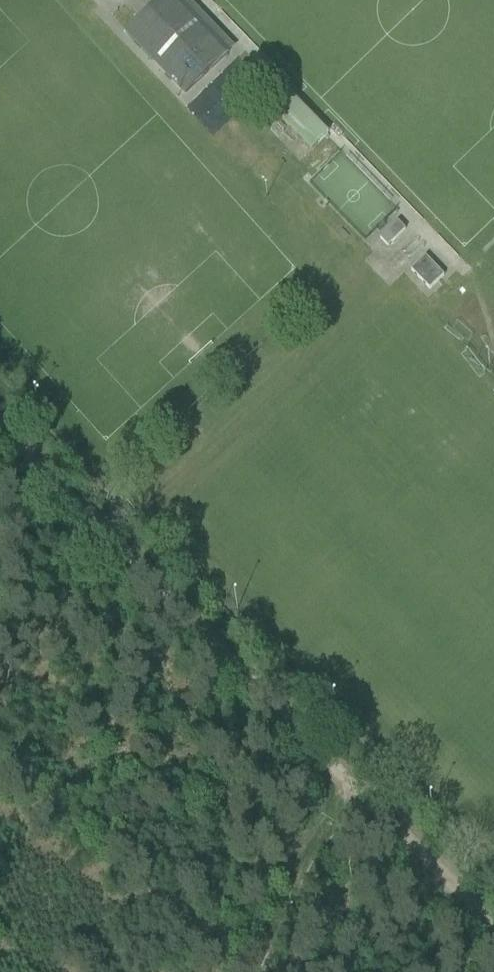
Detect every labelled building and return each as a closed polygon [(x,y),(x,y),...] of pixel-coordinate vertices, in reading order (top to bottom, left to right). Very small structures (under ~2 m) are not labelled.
[(230,51),(180,0),(161,0),(127,33),(187,94),(230,51)] [(265,103),(311,148),(325,133),(279,88),(265,103)] [(425,258),(411,272),(429,290),(444,276),(425,258)]
